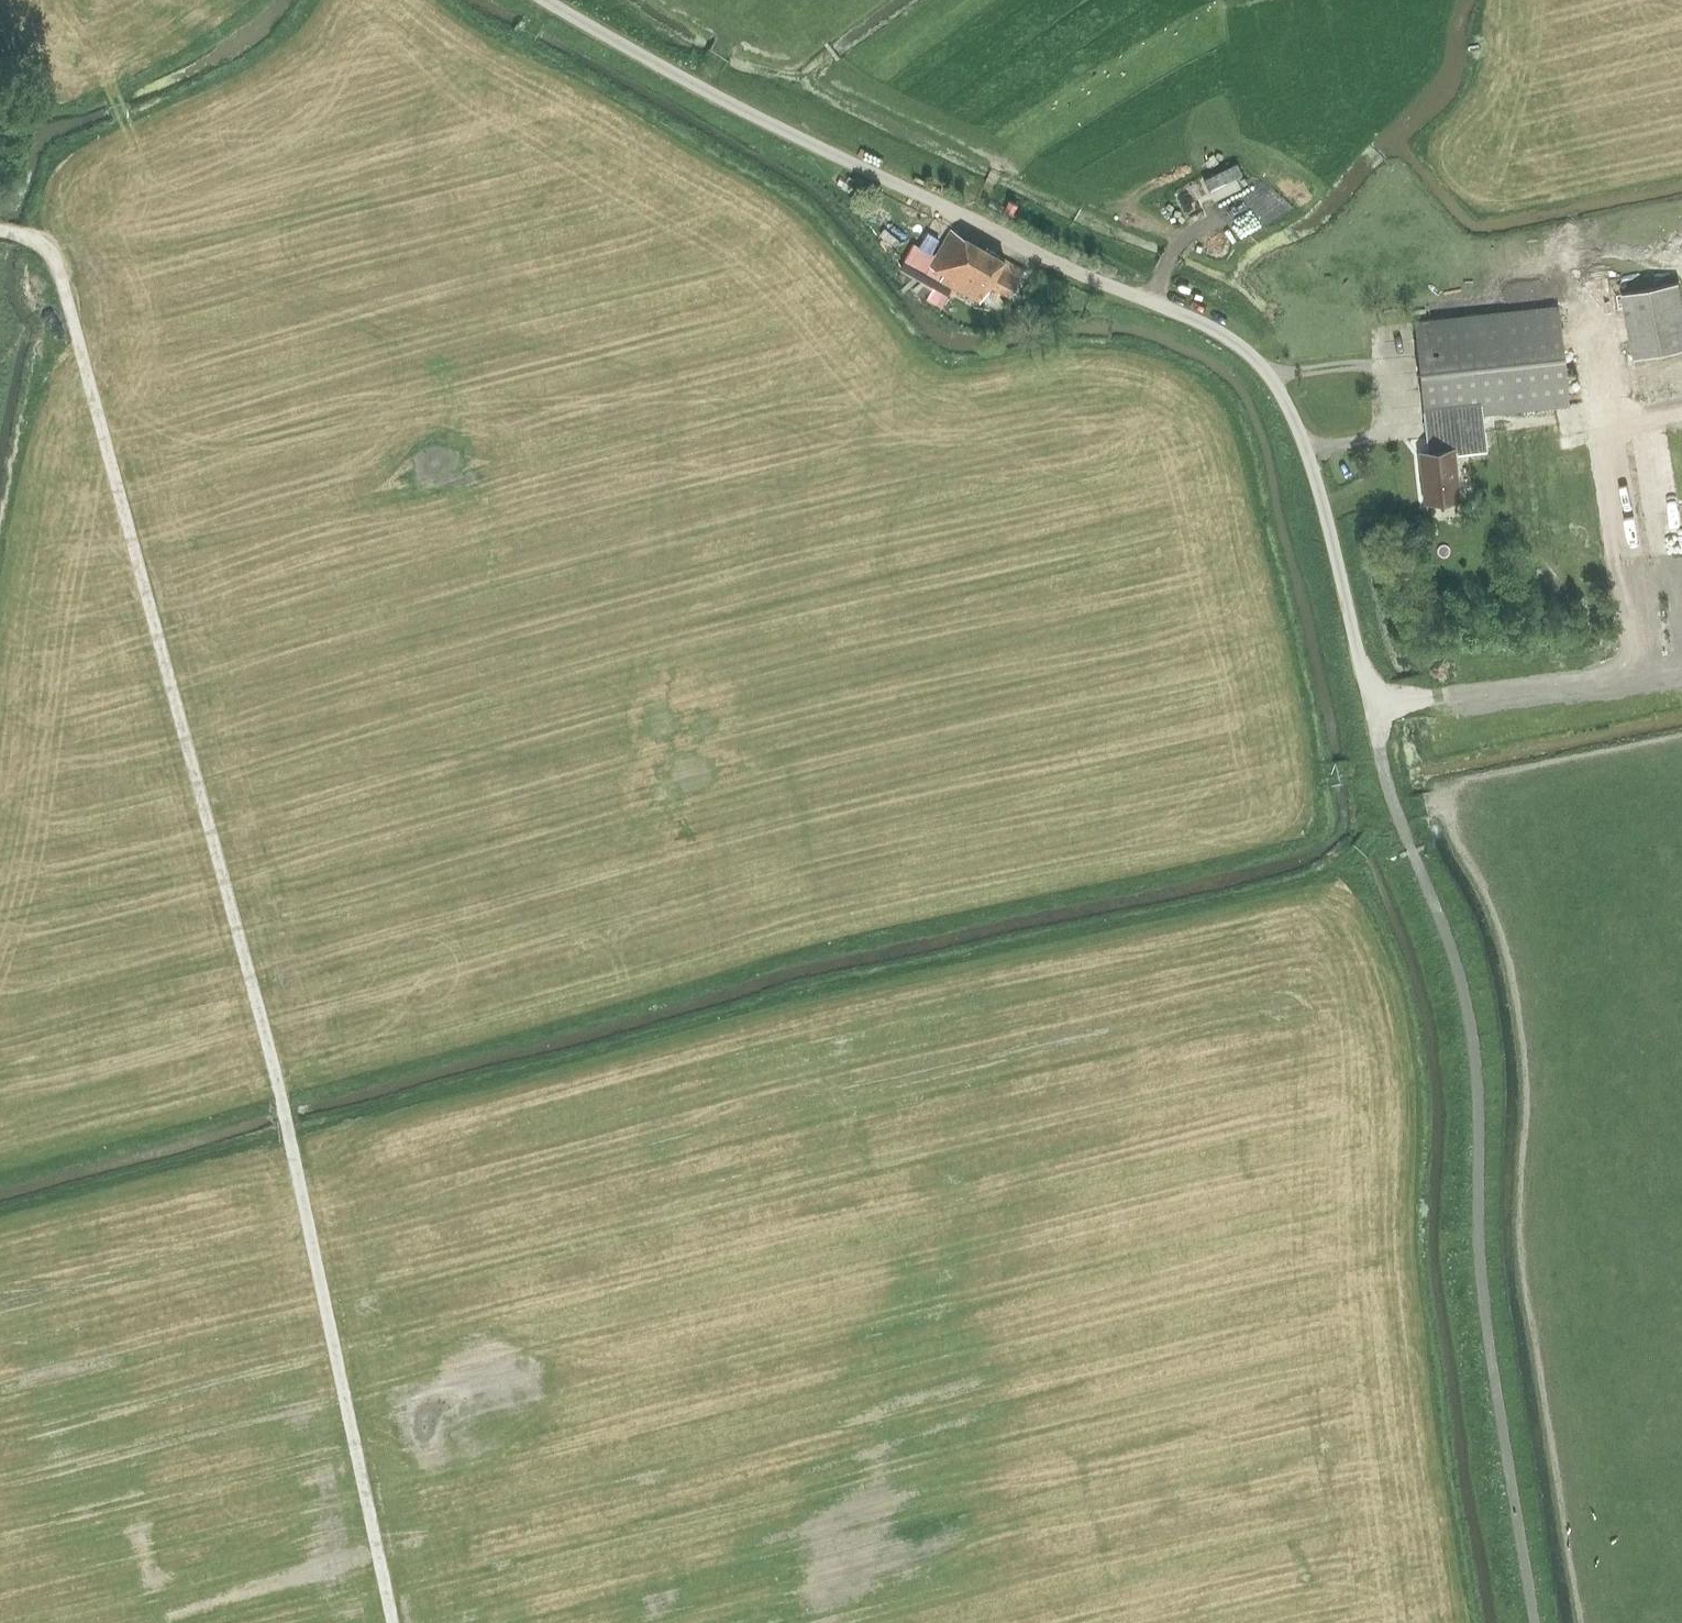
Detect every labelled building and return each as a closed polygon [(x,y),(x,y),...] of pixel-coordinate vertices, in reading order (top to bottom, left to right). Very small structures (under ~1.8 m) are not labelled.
[(1241,153),(1207,165),(1215,189),(1249,177),(1241,153)] [(930,265),(926,274),(953,290),(955,287),(980,301),(990,285),(1007,295),(1022,269),(953,229),(930,265)] [(1679,280),(1620,291),(1633,356),(1681,347),(1681,296),(1679,280)] [(1559,307),(1507,313),(1414,323),(1425,419),(1426,419),(1430,453),(1421,453),(1426,502),(1459,498),(1454,451),(1458,451),(1455,416),(1570,404),(1559,307)]
